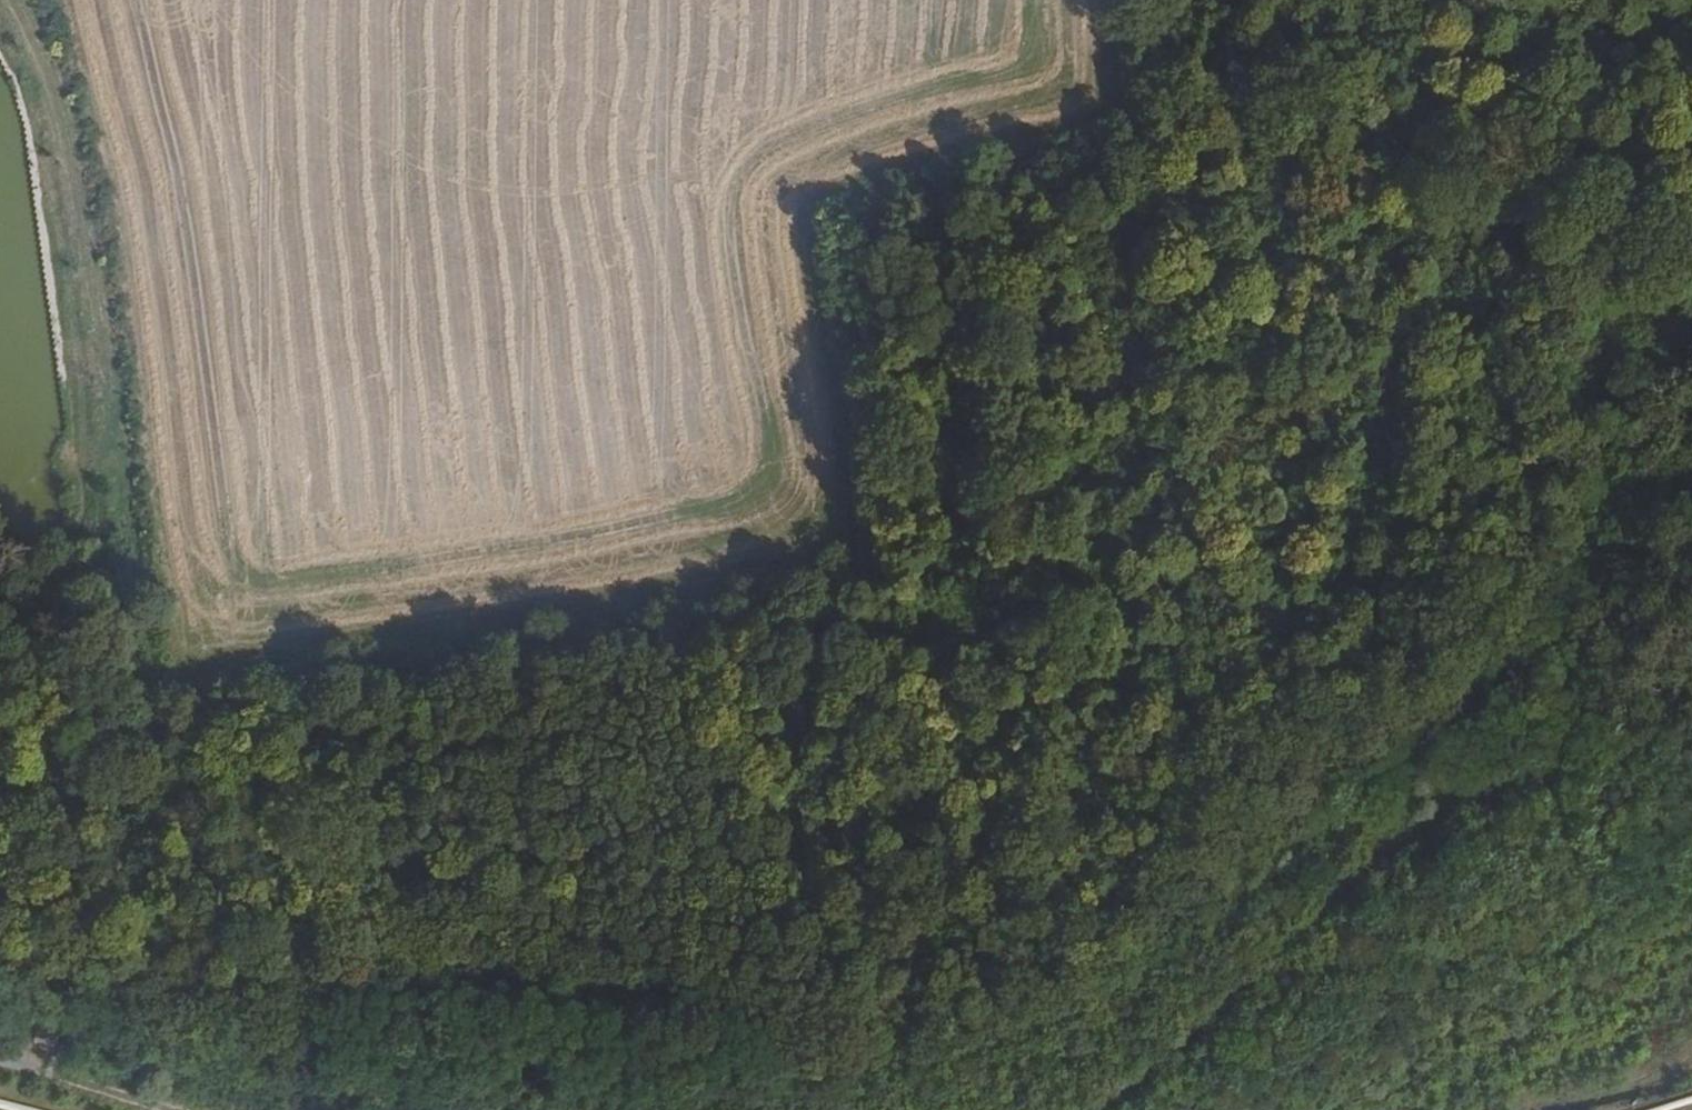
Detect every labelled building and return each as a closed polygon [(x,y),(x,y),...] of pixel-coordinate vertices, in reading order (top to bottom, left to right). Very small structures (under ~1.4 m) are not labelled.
[(34,1044),(57,1044),(57,1029),(34,1029),(34,1044)]
